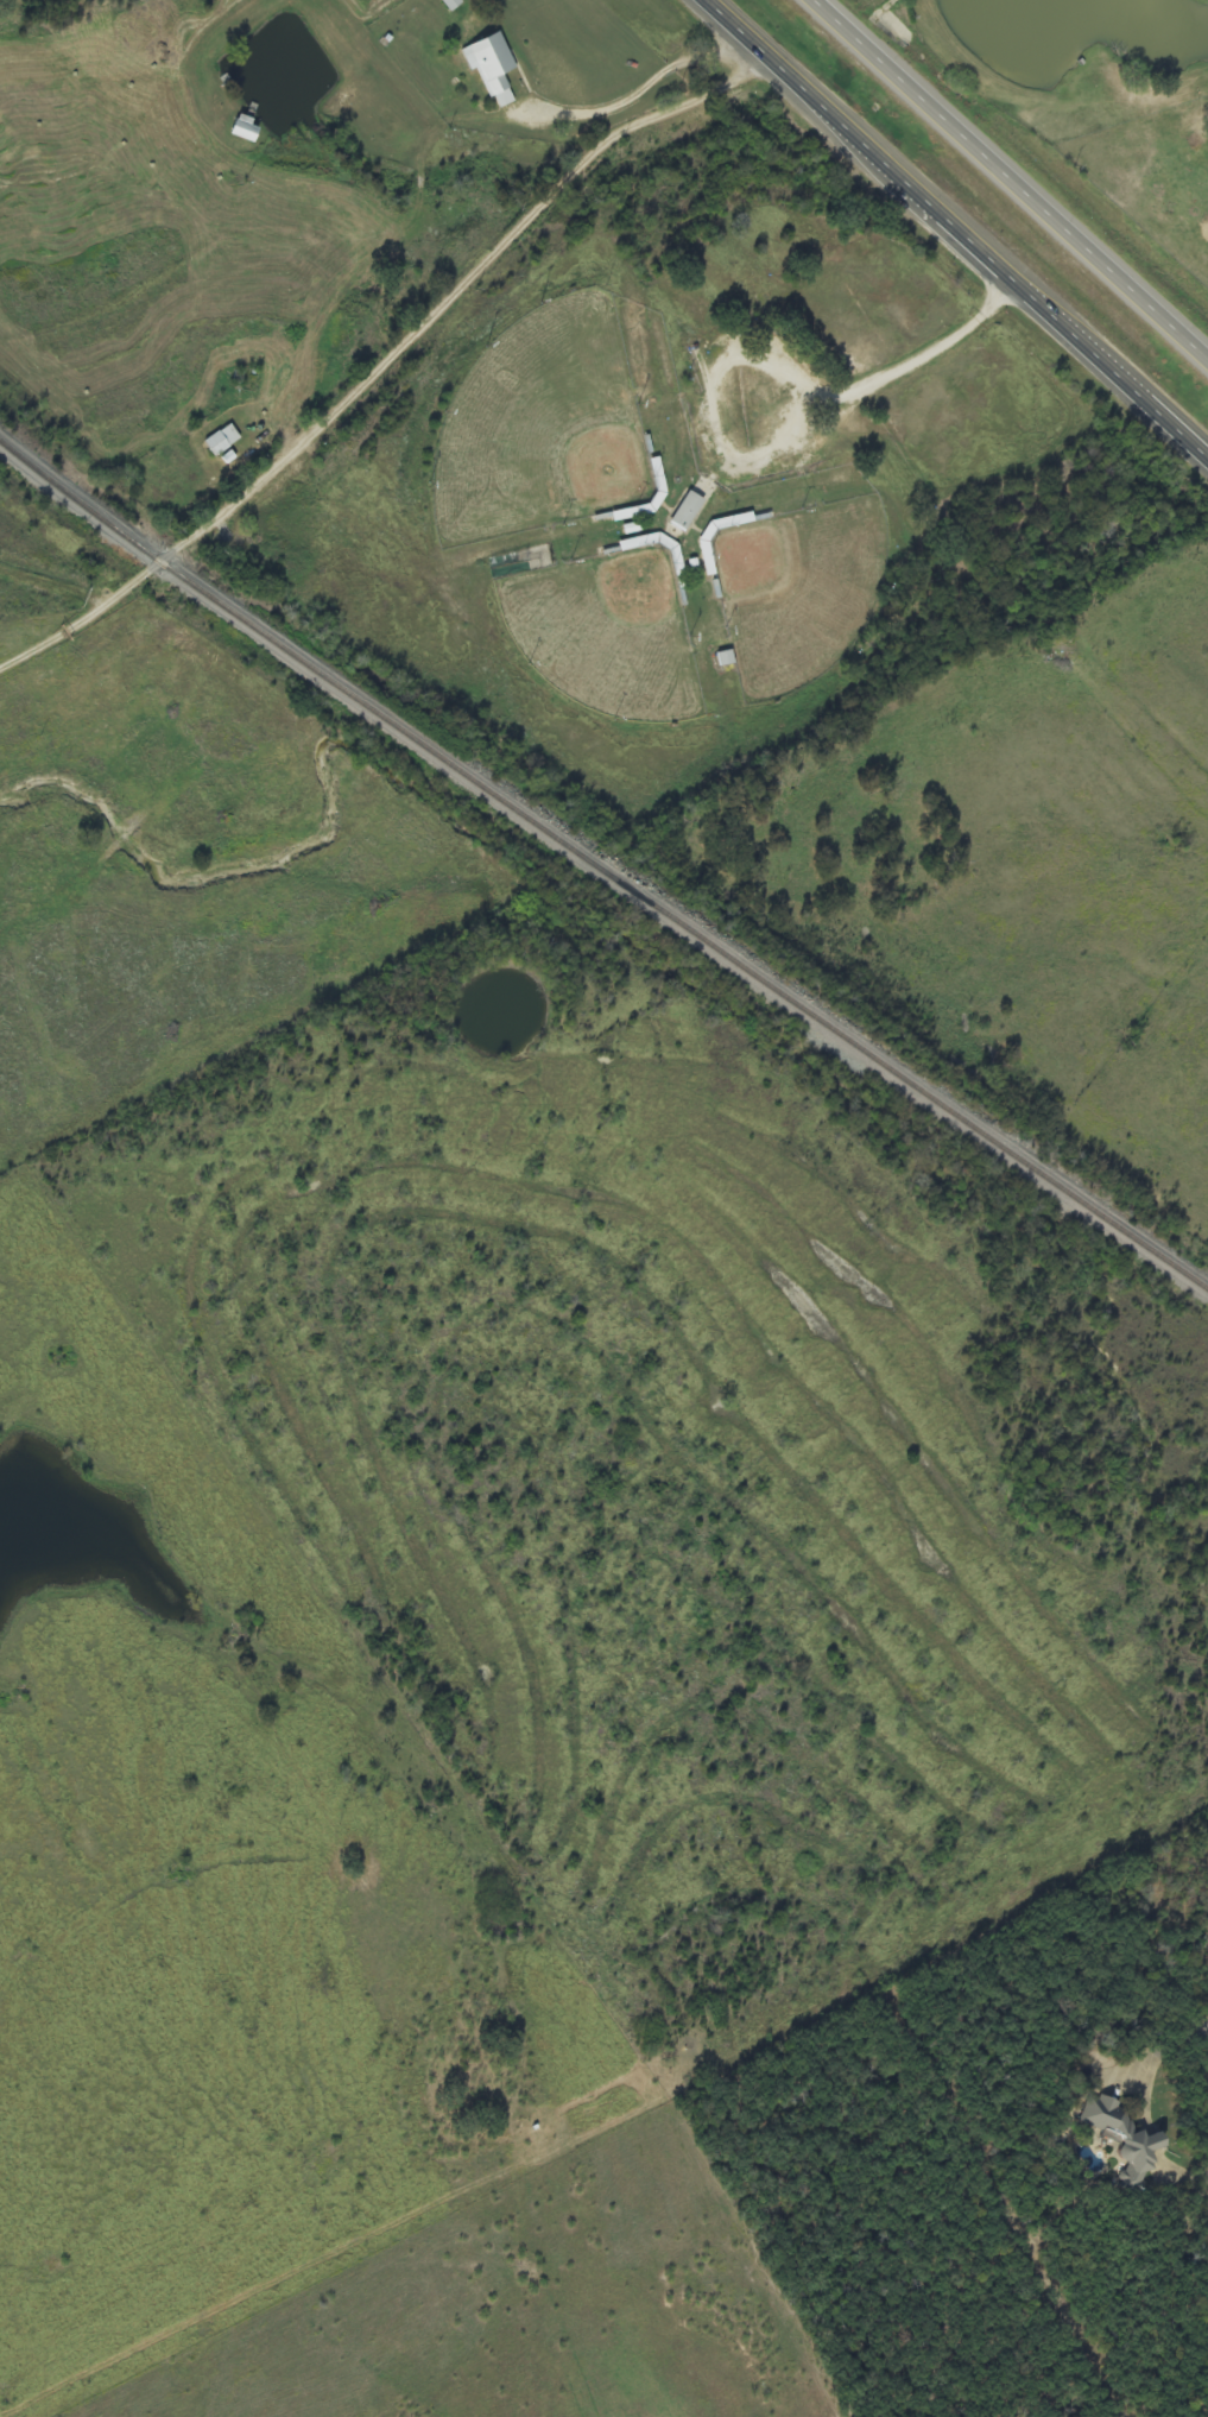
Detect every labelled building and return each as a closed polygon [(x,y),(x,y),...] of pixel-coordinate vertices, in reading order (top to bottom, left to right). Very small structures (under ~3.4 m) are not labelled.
[(461,0),(445,0),(442,2),(451,13),(464,4),(461,0)] [(462,50),(471,72),(479,69),(497,110),(516,102),(504,75),(516,69),(501,33),(462,50)] [(261,126),(238,117),(231,135),(254,144),(261,126)] [(242,441),(232,425),(204,442),(214,458),(242,441)] [(671,523),(687,532),(705,500),(688,491),(671,523)] [(1135,2131),(1127,2113),(1121,2110),(1117,2102),(1104,2097),(1089,2104),(1082,2124),(1104,2131),(1120,2136),(1122,2142),(1120,2150),(1130,2172),(1118,2177),(1123,2187),(1130,2189),(1143,2183),(1146,2174),(1149,2173),(1157,2152),(1167,2147),(1162,2135),(1153,2133),(1147,2135),(1135,2131)]
